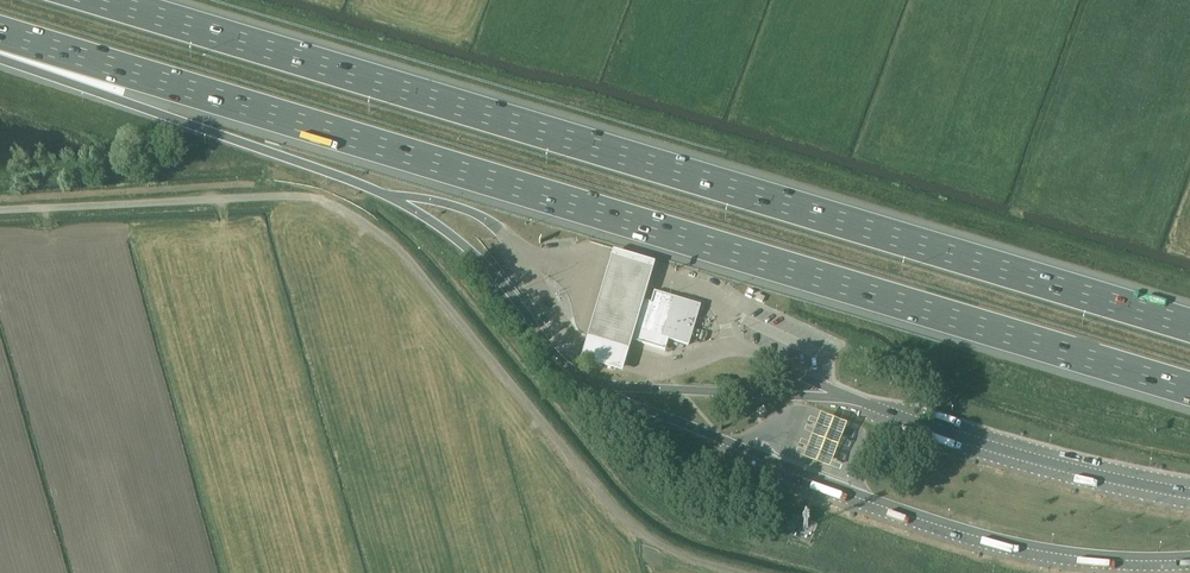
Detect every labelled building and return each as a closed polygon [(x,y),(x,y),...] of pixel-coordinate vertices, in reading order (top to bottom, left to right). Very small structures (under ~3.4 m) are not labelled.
[(640,300),(644,300),(654,266),(655,263),(613,250),(581,360),(622,372),(635,329),(632,328),(640,300)] [(632,328),(635,329),(679,342),(688,344),(700,305),(675,298),(655,292),(651,303),(644,300),(640,300),(632,328)] [(846,426),(820,415),(803,459),(829,470),(846,426)]
